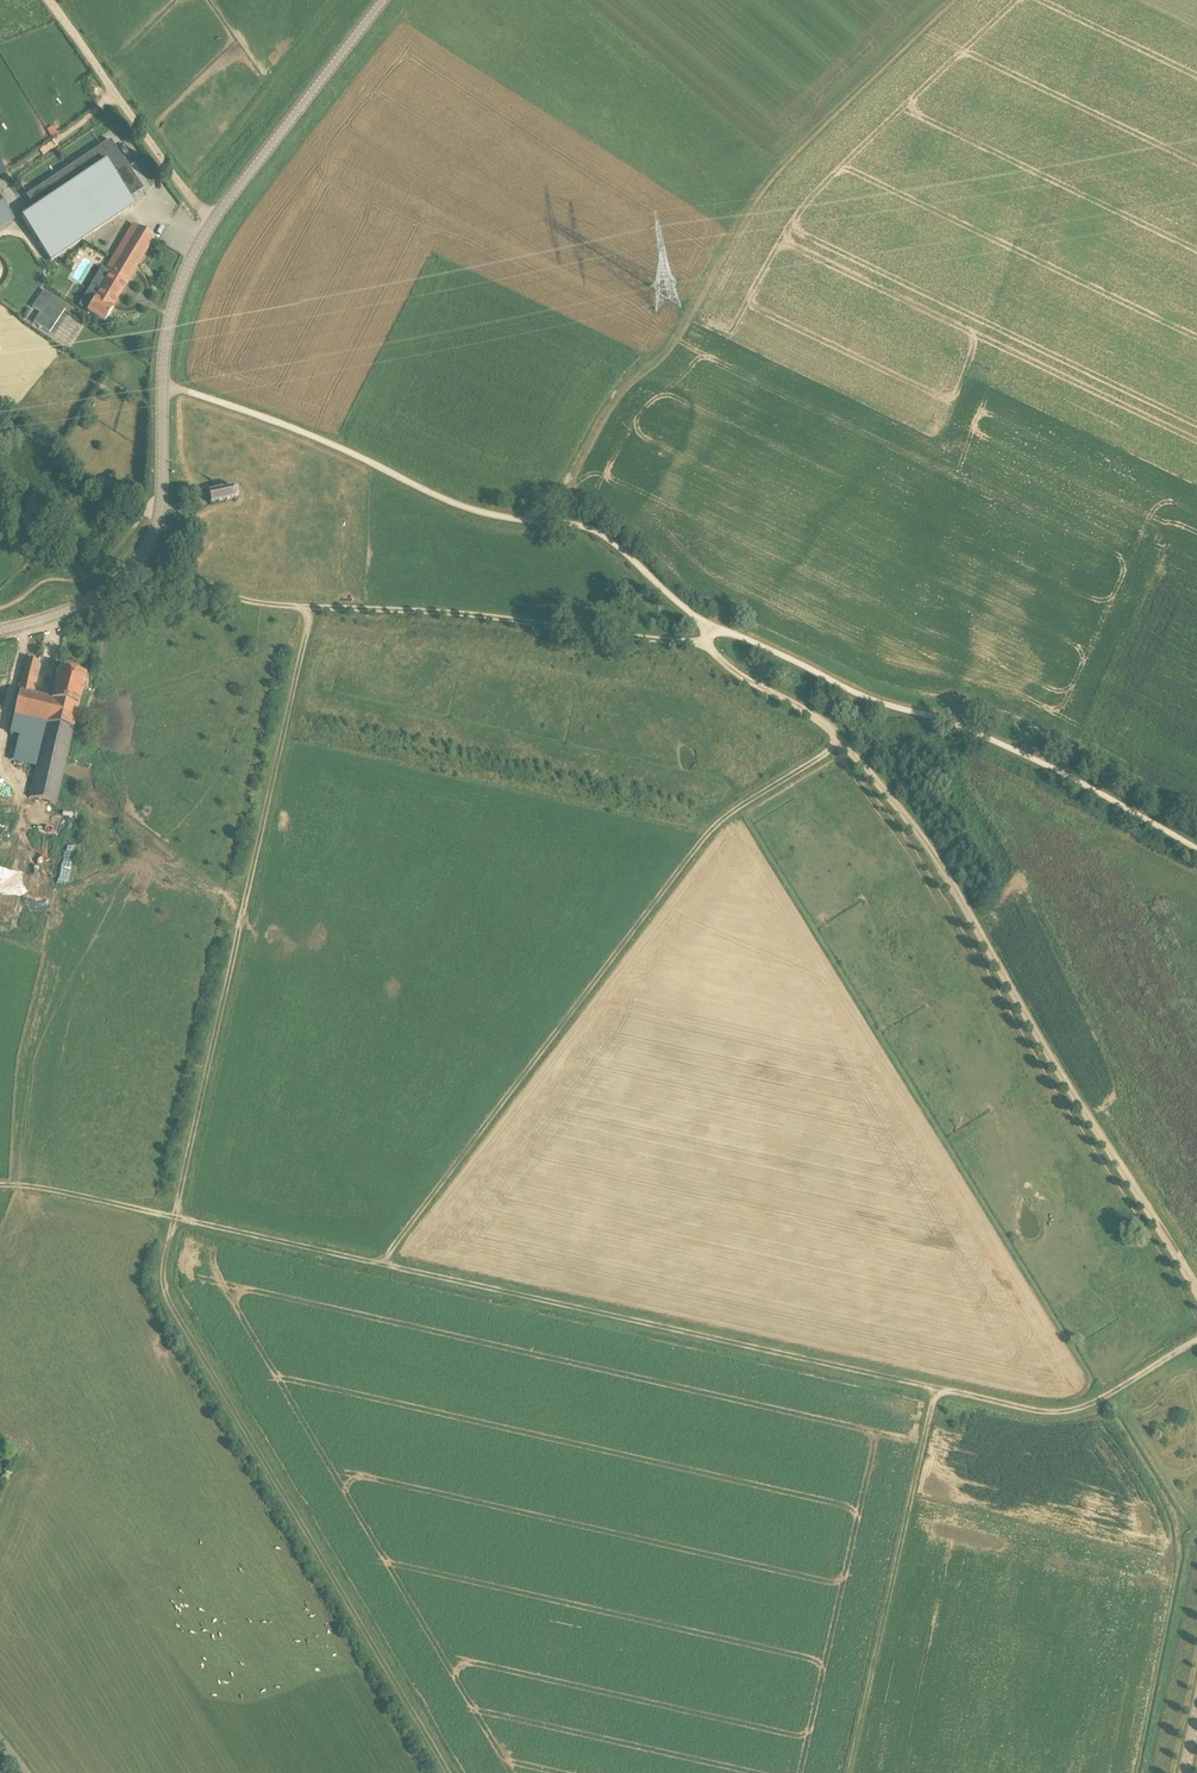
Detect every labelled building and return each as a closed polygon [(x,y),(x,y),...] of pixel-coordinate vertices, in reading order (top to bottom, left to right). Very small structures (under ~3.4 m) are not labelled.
[(51,262),(135,206),(128,196),(141,188),(119,154),(110,141),(26,197),(35,210),(22,219),(51,262)] [(15,219),(0,198),(0,229),(15,219)] [(155,237),(146,232),(134,224),(106,270),(111,273),(96,299),(90,295),(87,295),(81,305),(81,308),(105,322),(113,309),(112,308),(127,283),(128,283),(155,237)] [(46,304),(39,299),(33,308),(40,313),(34,322),(50,333),(63,313),(47,303),(46,304)] [(238,496),(239,496),(239,495),(238,495),(237,491),(238,490),(238,489),(237,490),(233,488),(233,486),(232,486),(232,487),(225,489),(225,488),(224,488),(224,489),(217,490),(217,489),(216,490),(216,491),(210,492),(209,491),(208,491),(208,492),(207,493),(208,494),(209,493),(211,503),(210,503),(210,504),(211,504),(211,505),(212,505),(212,504),(219,502),(219,504),(220,503),(220,502),(227,501),(227,502),(228,502),(228,501),(235,500),(235,501),(236,500),(236,499),(238,496)] [(36,674),(39,662),(28,660),(20,691),(21,691),(10,735),(24,739),(26,733),(43,737),(40,750),(30,748),(26,765),(37,767),(29,798),(57,804),(85,676),(59,671),(53,699),(32,694),(36,674)]
